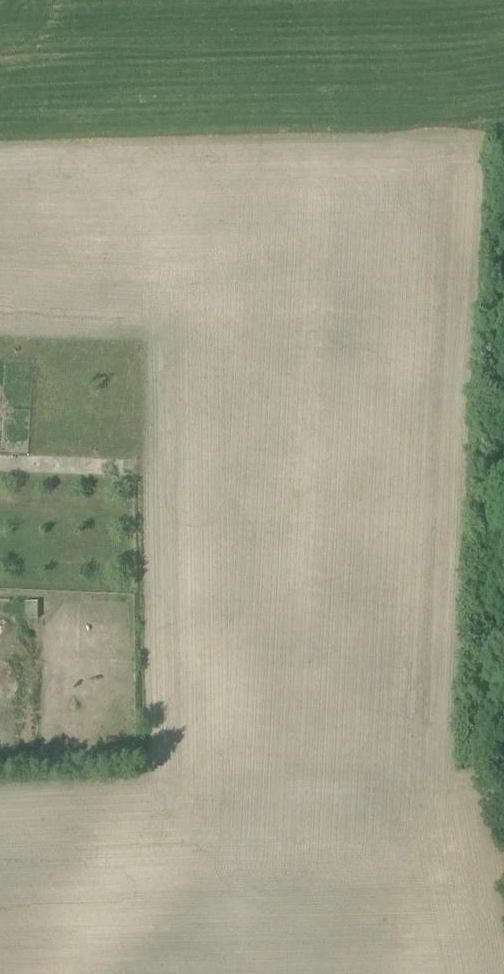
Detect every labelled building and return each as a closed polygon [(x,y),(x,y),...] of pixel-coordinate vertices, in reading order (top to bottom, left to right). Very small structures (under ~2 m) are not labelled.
[(26,602),(26,620),(38,620),(38,602),(26,602)]
